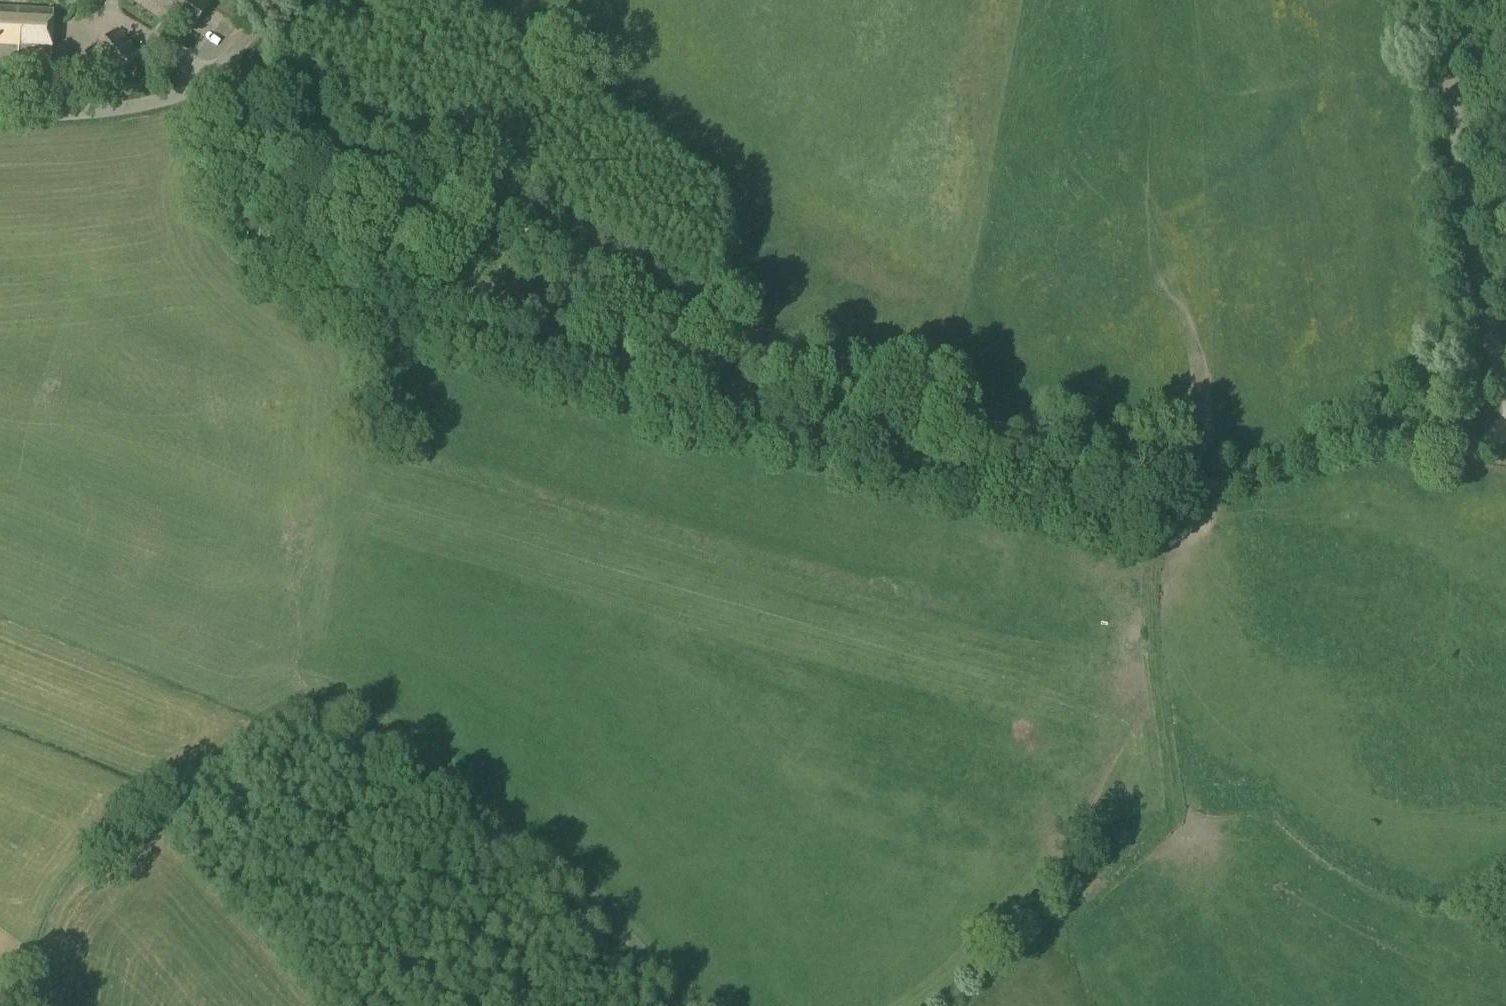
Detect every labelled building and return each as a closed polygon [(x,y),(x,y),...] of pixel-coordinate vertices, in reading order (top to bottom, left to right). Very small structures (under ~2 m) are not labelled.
[(209,7),(198,0),(141,0),(191,34),(209,7)] [(50,12),(0,9),(0,63),(17,63),(17,58),(48,60),(50,12)] [(113,84),(142,57),(118,31),(88,57),(113,84)]
